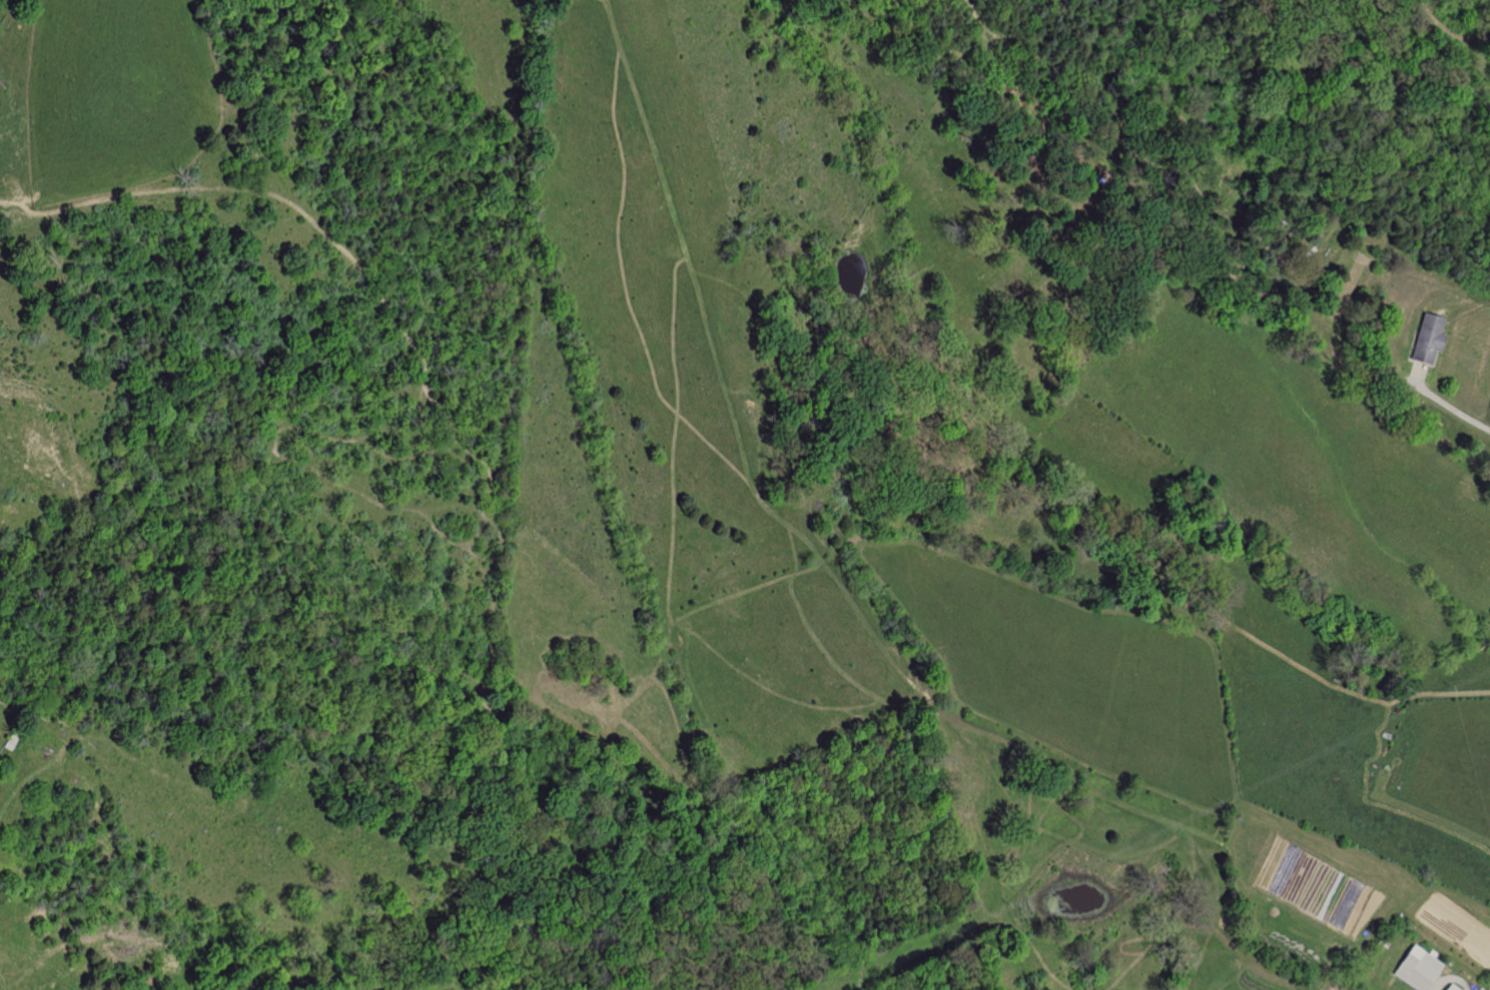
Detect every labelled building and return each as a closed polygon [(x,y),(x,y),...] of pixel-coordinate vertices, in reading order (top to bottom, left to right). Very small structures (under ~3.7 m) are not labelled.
[(1440,317),(1419,312),(1408,360),(1428,365),(1432,350),(1435,351),(1439,334),(1436,334),(1440,317)] [(1419,989),(1424,989),(1437,960),(1404,946),(1391,978),(1419,989)]
